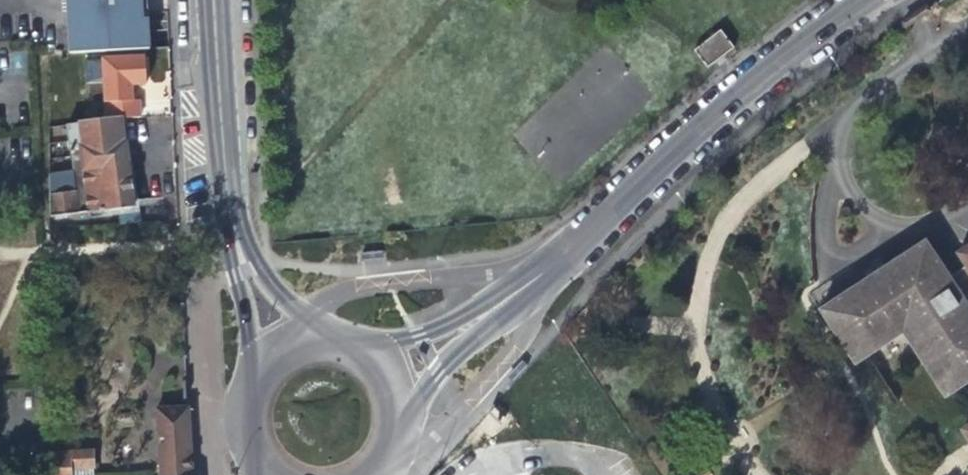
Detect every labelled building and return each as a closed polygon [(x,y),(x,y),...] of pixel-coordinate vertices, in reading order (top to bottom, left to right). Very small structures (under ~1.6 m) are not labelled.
[(145,53),(143,13),(138,13),(137,0),(62,0),(65,57),(71,57),(145,53)] [(694,54),(707,70),(732,51),(719,34),(694,54)] [(126,192),(122,163),(120,148),(128,147),(126,131),(120,92),(71,99),(72,109),(61,111),(69,174),(57,175),(56,119),(45,119),(47,217),(128,208),(126,192)] [(130,162),(128,147),(120,148),(122,163),(130,162)] [(961,299),(950,283),(924,243),(889,267),(872,278),(820,312),(854,364),(902,332),(944,397),(967,381),(967,310),(961,299)] [(956,255),(967,272),(967,274),(967,247),(956,255)] [(864,265),(872,278),(889,267),(880,254),(864,265)] [(950,283),(961,299),(967,295),(967,274),(967,272),(950,283)] [(159,474),(192,474),(190,446),(187,406),(155,408),(159,474)] [(95,450),(54,450),(54,474),(73,474),(73,468),(95,467),(95,450)]
